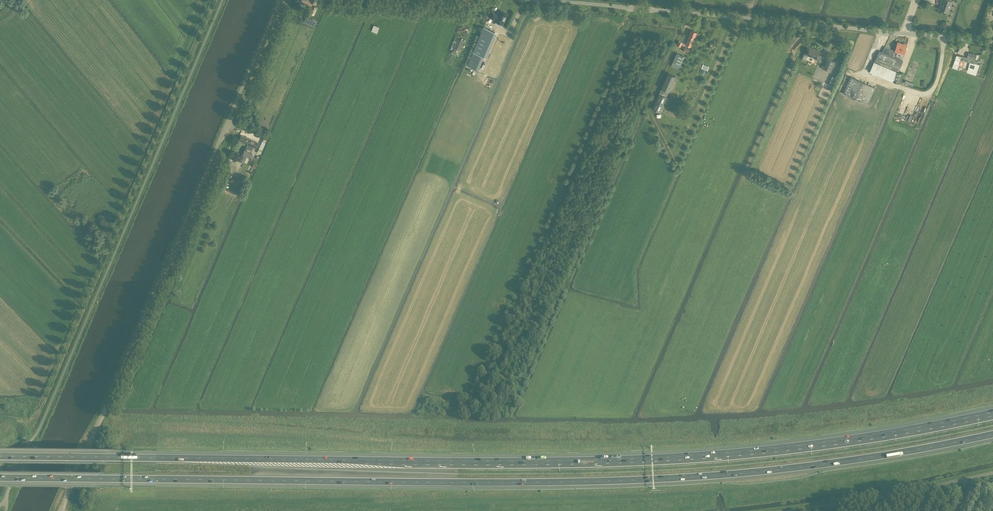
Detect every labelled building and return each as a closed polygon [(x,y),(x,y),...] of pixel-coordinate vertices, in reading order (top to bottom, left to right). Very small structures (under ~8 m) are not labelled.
[(300,2),(307,5),(306,7),(310,9),(312,5),(311,5),(312,0),(301,0),(300,2)] [(940,9),(948,12),(952,1),(950,0),(943,0),(940,9)] [(503,24),(507,13),(500,10),(498,14),(492,11),(490,17),(496,20),(495,21),(503,24)] [(483,56),(484,56),(494,31),(483,27),(473,52),(483,56)] [(692,42),(691,42),(693,38),(694,39),(697,32),(691,29),(688,36),(689,37),(687,41),(686,44),(690,46),(692,42)] [(457,39),(453,51),(455,52),(456,50),(459,51),(463,41),(457,39)] [(870,71),(881,76),(893,81),(898,83),(902,73),(898,72),(903,61),(895,57),(897,52),(904,54),(907,45),(906,45),(901,44),(902,43),(898,42),(895,51),(885,46),(883,52),(879,50),(870,71)] [(816,60),(820,61),(822,55),(819,54),(820,51),(810,47),(807,54),(817,58),(816,60)] [(471,54),(467,65),(478,70),(482,59),(483,56),(473,52),(471,54)] [(960,67),(960,69),(976,74),(979,63),(974,62),(976,54),(968,52),(967,57),(961,56),(956,55),(953,67),(957,69),(959,65),(958,64),(960,59),(970,61),(968,69),(961,67),(960,67)] [(680,69),(685,56),(681,54),(681,55),(677,53),(671,66),(680,69)] [(831,71),(835,61),(828,59),(824,68),(831,71)] [(669,91),(676,76),(668,72),(662,88),(659,93),(653,109),(660,112),(667,97),(666,96),(669,91)] [(867,104),(875,87),(850,76),(842,92),(867,104)] [(253,146),(256,147),(258,142),(240,135),(238,140),(248,144),(246,150),(244,149),(242,154),(250,157),(252,152),(251,152),(253,146)] [(264,136),(257,152),(261,153),(267,137),(264,136)] [(235,159),(230,171),(239,175),(244,163),(235,159)]
